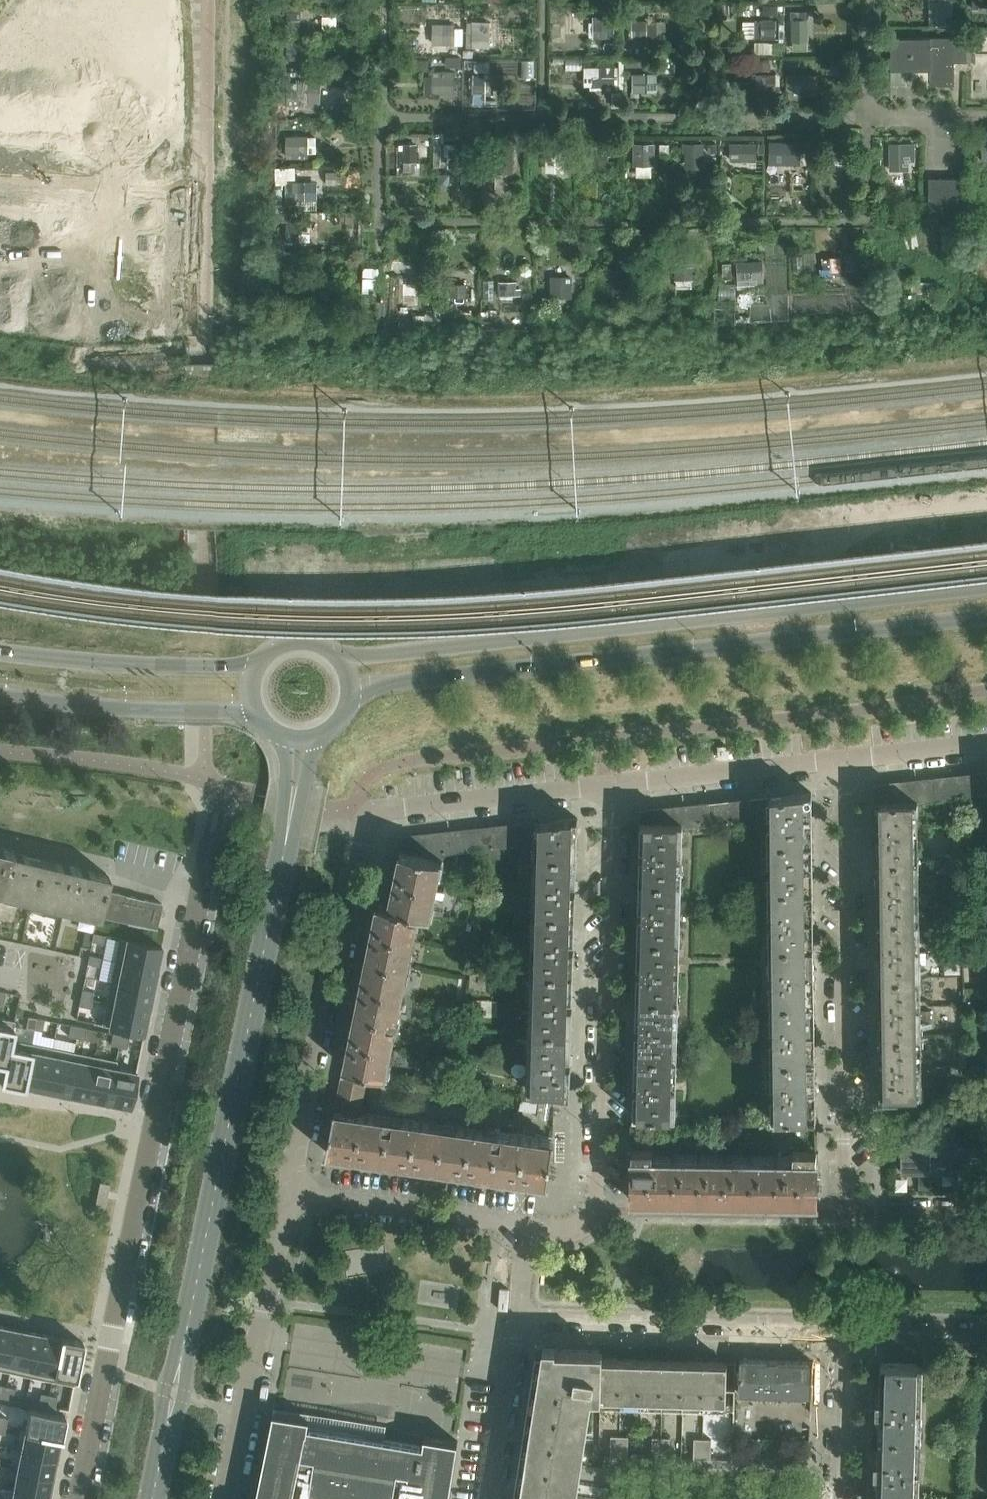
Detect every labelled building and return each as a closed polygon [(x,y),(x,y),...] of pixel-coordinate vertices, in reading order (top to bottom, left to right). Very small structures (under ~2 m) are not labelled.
[(301,32),(301,2),(288,2),(289,32),(301,32)] [(617,39),(617,16),(595,16),(595,24),(591,24),(591,37),(595,37),(595,39),(617,39)] [(646,38),(646,21),(630,21),(630,38),(646,38)] [(763,22),(763,39),(775,39),(775,22),(763,22)] [(807,39),(807,22),(791,22),(791,39),(807,39)] [(435,25),(435,45),(455,45),(455,25),(435,25)] [(955,86),(954,62),(967,62),(967,47),(970,47),(970,37),(952,37),(952,39),(892,39),(892,70),(930,70),(931,86),(955,86)] [(289,40),(288,56),(310,58),(311,42),(289,40)] [(619,90),(618,68),(605,68),(605,90),(619,90)] [(453,94),(453,77),(453,72),(431,72),(431,93),(453,94)] [(646,92),(646,75),(631,75),(631,92),(646,92)] [(763,76),(763,93),(776,93),(776,76),(763,76)] [(811,76),(807,76),(792,76),(792,93),(802,93),(802,97),(811,97),(811,76)] [(473,77),(473,94),(486,94),(486,77),(473,77)] [(309,80),(288,80),(288,105),(309,106),(309,80)] [(309,159),(309,135),(286,135),(286,159),(309,159)] [(655,166),(655,144),(636,144),(636,167),(655,166)] [(784,144),(784,157),(796,157),(796,161),(800,161),(800,144),(784,144)] [(847,161),(847,144),(831,144),(831,161),(847,161)] [(891,144),(891,157),(908,157),(908,144),(891,144)] [(618,159),(618,145),(603,145),(603,159),(618,159)] [(703,169),(703,145),(687,145),(687,169),(703,169)] [(755,162),(755,145),(729,145),(729,162),(755,162)] [(404,146),(404,162),(417,162),(417,146),(404,146)] [(448,146),(448,158),(465,158),(465,146),(448,146)] [(550,146),(550,160),(561,160),(561,146),(550,146)] [(514,158),(496,158),(496,169),(515,169),(514,158)] [(953,178),(953,179),(937,179),(937,178),(929,178),(929,217),(950,217),(950,224),(941,224),(941,250),(965,250),(965,178),(953,178)] [(308,199),(308,184),(288,184),(288,201),(300,201),(300,199),(308,199)] [(288,224),(288,241),(300,241),(300,224),(288,224)] [(843,276),(843,257),(824,258),(824,268),(822,268),(822,277),(843,276)] [(737,262),(738,285),(766,284),(765,261),(737,262)] [(380,264),(361,264),(360,289),(379,290),(380,264)] [(287,267),(287,283),(300,284),(300,267),(287,267)] [(676,269),(676,281),(693,281),(693,269),(676,269)] [(404,304),(421,305),(422,275),(405,275),(404,304)] [(572,298),(572,275),(549,276),(549,299),(572,298)] [(494,302),(494,280),(484,280),(484,302),(494,302)] [(467,299),(467,283),(450,282),(450,299),(467,299)] [(500,284),(500,297),(516,297),(516,284),(500,284)] [(718,745),(719,757),(728,756),(726,744),(718,745)] [(967,775),(969,794),(986,792),(986,773),(967,775)] [(967,775),(933,778),(935,798),(969,794),(967,775)] [(933,778),(901,782),(901,800),(917,800),(935,798),(933,778)] [(901,782),(875,785),(876,800),(901,800),(901,782)] [(811,792),(770,797),(770,816),(770,843),(812,842),(811,792)] [(770,797),(737,800),(739,819),(770,816),(770,797)] [(737,800),(703,804),(705,821),(739,819),(737,800)] [(881,834),(876,834),(876,860),(918,859),(917,800),(901,800),(876,800),(875,801),(876,826),(881,826),(881,834)] [(703,804),(662,808),(662,822),(683,823),(705,821),(703,804)] [(662,808),(641,810),(641,822),(662,822),(662,808)] [(534,822),(534,844),(534,856),(576,857),(577,817),(534,822)] [(534,844),(534,822),(502,826),(505,847),(534,844)] [(645,856),(640,855),(639,880),(681,881),(683,823),(662,822),(641,822),(640,848),(645,848),(645,856)] [(505,847),(502,826),(469,829),(471,850),(484,849),(484,858),(501,858),(501,847),(505,847)] [(469,829),(428,834),(424,856),(442,859),(443,853),(471,850),(469,829)] [(428,834),(403,837),(400,851),(424,856),(428,834)] [(812,842),(770,843),(771,890),(813,889),(812,842)] [(8,851),(0,849),(0,886),(8,851)] [(0,886),(0,893),(31,900),(41,859),(8,851),(0,886)] [(424,856),(400,851),(389,904),(389,905),(419,911),(431,914),(442,859),(424,856)] [(576,857),(534,856),(532,914),(575,915),(576,889),(570,889),(571,881),(576,882),(576,857)] [(41,859),(31,900),(64,908),(74,867),(41,859)] [(882,893),(877,893),(877,919),(919,918),(918,859),(876,860),(877,885),(882,885),(882,893)] [(74,867),(64,908),(98,916),(104,889),(108,875),(74,867)] [(644,914),(638,914),(638,938),(680,939),(681,881),(639,880),(639,906),(644,906),(644,914)] [(104,889),(98,916),(99,915),(156,928),(162,903),(133,896),(104,889)] [(813,889),(771,890),(772,947),(814,946),(813,889)] [(377,902),(366,956),(408,965),(419,911),(389,905),(389,904),(377,902)] [(575,915),(532,914),(531,973),(573,974),(574,948),(569,948),(569,940),(574,940),(575,915)] [(919,918),(877,919),(878,943),(883,943),(883,951),(878,951),(878,977),(920,976),(919,918)] [(93,933),(92,941),(103,943),(105,935),(93,933)] [(107,936),(102,958),(114,960),(157,969),(162,947),(119,938),(107,936)] [(642,972),(637,972),(636,997),(678,998),(680,939),(638,938),(637,964),(642,964),(642,972)] [(814,946),(772,947),(772,1002),(814,1002),(814,946)] [(89,955),(87,963),(99,966),(100,957),(89,955)] [(366,956),(355,1010),(397,1019),(408,965),(366,956)] [(961,958),(945,958),(945,973),(961,973),(961,958)] [(114,960),(110,981),(153,990),(157,969),(114,960)] [(573,974),(531,973),(529,1031),(572,1031),(572,1006),(567,1006),(567,998),(573,998),(573,974)] [(884,1010),(879,1010),(879,1035),(921,1035),(920,976),(878,977),(878,1002),(884,1002),(884,1010)] [(110,981),(106,1003),(149,1011),(153,990),(110,981)] [(82,989),(81,997),(92,1000),(94,992),(82,989)] [(81,997),(79,1006),(91,1008),(92,1000),(81,997)] [(641,1031),(635,1031),(635,1055),(677,1056),(678,998),(636,997),(636,1023),(641,1023),(641,1031)] [(814,1002),(772,1002),(773,1060),(815,1059),(814,1002)] [(106,1003),(101,1025),(144,1033),(149,1011),(106,1003)] [(462,1008),(438,1003),(434,1023),(458,1027),(462,1008)] [(934,1023),(965,1025),(966,1006),(935,1005),(934,1023)] [(344,1065),(368,1070),(386,1074),(397,1019),(355,1010),(344,1065)] [(28,1016),(26,1027),(34,1029),(36,1018),(28,1016)] [(4,1063),(5,1064),(14,1021),(0,1018),(0,1063),(4,1063)] [(36,1018),(34,1029),(42,1031),(45,1019),(36,1018)] [(3,1066),(0,1082),(23,1086),(31,1043),(34,1029),(14,1025),(15,1021),(14,1021),(5,1064),(4,1063),(3,1066)] [(71,1025),(68,1036),(77,1038),(79,1026),(71,1025)] [(79,1026),(77,1038),(85,1039),(87,1028),(79,1026)] [(572,1031),(529,1031),(528,1089),(570,1091),(571,1065),(566,1065),(566,1057),(571,1057),(572,1031)] [(113,1033),(111,1044),(119,1046),(121,1035),(113,1033)] [(121,1035),(119,1046),(127,1048),(129,1037),(121,1035)] [(885,1068),(879,1068),(880,1094),(922,1093),(921,1035),(879,1035),(879,1060),(884,1060),(885,1068)] [(53,1048),(44,1091),(65,1095),(74,1052),(75,1042),(55,1038),(53,1048)] [(31,1043),(23,1086),(44,1091),(53,1048),(31,1043)] [(74,1052),(65,1095),(86,1099),(95,1056),(74,1052)] [(639,1089),(634,1089),(633,1115),(675,1116),(677,1056),(635,1055),(634,1081),(639,1081),(639,1089)] [(95,1056),(86,1099),(107,1103),(116,1060),(95,1056)] [(815,1059),(773,1060),(774,1118),(816,1117),(815,1059)] [(116,1060),(107,1103),(129,1108),(137,1072),(116,1068),(117,1061),(116,1060)] [(368,1070),(344,1065),(335,1109),(360,1113),(368,1070)] [(389,1117),(360,1113),(335,1109),(326,1152),(383,1159),(389,1117)] [(443,1124),(389,1117),(383,1159),(437,1167),(443,1124)] [(498,1132),(443,1124),(437,1167),(492,1174),(498,1132)] [(554,1139),(498,1132),(492,1174),(548,1182),(554,1139)] [(976,1138),(946,1139),(946,1156),(959,1156),(959,1171),(977,1171),(976,1138)] [(918,1139),(901,1139),(902,1172),(930,1171),(930,1156),(919,1157),(918,1139)] [(946,1139),(918,1139),(919,1157),(930,1156),(930,1171),(959,1171),(959,1156),(946,1156),(946,1139)] [(652,1159),(652,1149),(633,1148),(631,1199),(817,1202),(817,1151),(794,1151),(793,1162),(652,1159)] [(930,1178),(920,1178),(920,1190),(930,1190),(930,1178)] [(100,1182),(95,1204),(105,1206),(110,1184),(100,1182)] [(10,1372),(18,1329),(0,1325),(0,1370),(10,1372)] [(18,1329),(10,1372),(31,1376),(40,1333),(18,1329)] [(40,1333),(31,1376),(52,1380),(61,1336),(60,1336),(60,1337),(40,1333)] [(61,1336),(52,1380),(74,1385),(83,1342),(62,1338),(62,1337),(61,1336)] [(520,1498),(570,1498),(571,1490),(571,1488),(573,1476),(575,1464),(581,1465),(582,1465),(584,1457),(585,1446),(586,1438),(588,1428),(589,1422),(593,1394),(594,1394),(599,1395),(599,1396),(621,1397),(642,1397),(663,1398),(684,1399),(705,1399),(727,1400),(727,1386),(728,1362),(705,1361),(684,1361),(664,1360),(643,1359),(622,1359),(603,1358),(603,1350),(556,1349),(556,1346),(544,1345),(542,1357),(536,1356),(520,1456),(527,1457),(525,1469),(521,1495),(520,1498)] [(740,1359),(740,1370),(740,1393),(813,1395),(813,1361),(740,1359)] [(881,1363),(879,1435),(921,1436),(922,1401),(923,1364),(881,1363)] [(7,1386),(4,1397),(13,1399),(15,1388),(7,1386)] [(41,1393),(39,1404),(47,1406),(49,1395),(41,1393)] [(49,1395),(47,1406),(55,1408),(57,1396),(49,1395)] [(29,1408),(24,1430),(60,1437),(65,1416),(29,1408)] [(402,1441),(308,1426),(309,1419),(310,1417),(273,1412),(273,1413),(274,1413),(256,1498),(310,1498),(311,1494),(344,1498),(448,1498),(457,1442),(458,1442),(458,1441),(424,1435),(424,1437),(423,1444),(402,1441)] [(24,1430),(20,1450),(56,1457),(60,1437),(24,1430)] [(879,1435),(877,1498),(919,1498),(921,1436),(879,1435)] [(612,1436),(611,1455),(620,1456),(620,1436),(612,1436)] [(629,1436),(620,1436),(620,1456),(628,1456),(629,1436)] [(653,1437),(652,1457),(661,1457),(662,1437),(653,1437)] [(670,1438),(662,1437),(661,1457),(670,1457),(670,1438)] [(695,1438),(694,1458),(703,1458),(703,1439),(695,1438)] [(712,1439),(703,1439),(703,1458),(711,1458),(712,1439)] [(20,1450),(16,1470),(52,1477),(56,1457),(20,1450)] [(16,1470),(12,1490),(48,1497),(52,1477),(16,1470)] [(10,1498),(48,1498),(48,1497),(12,1490),(10,1498)]
